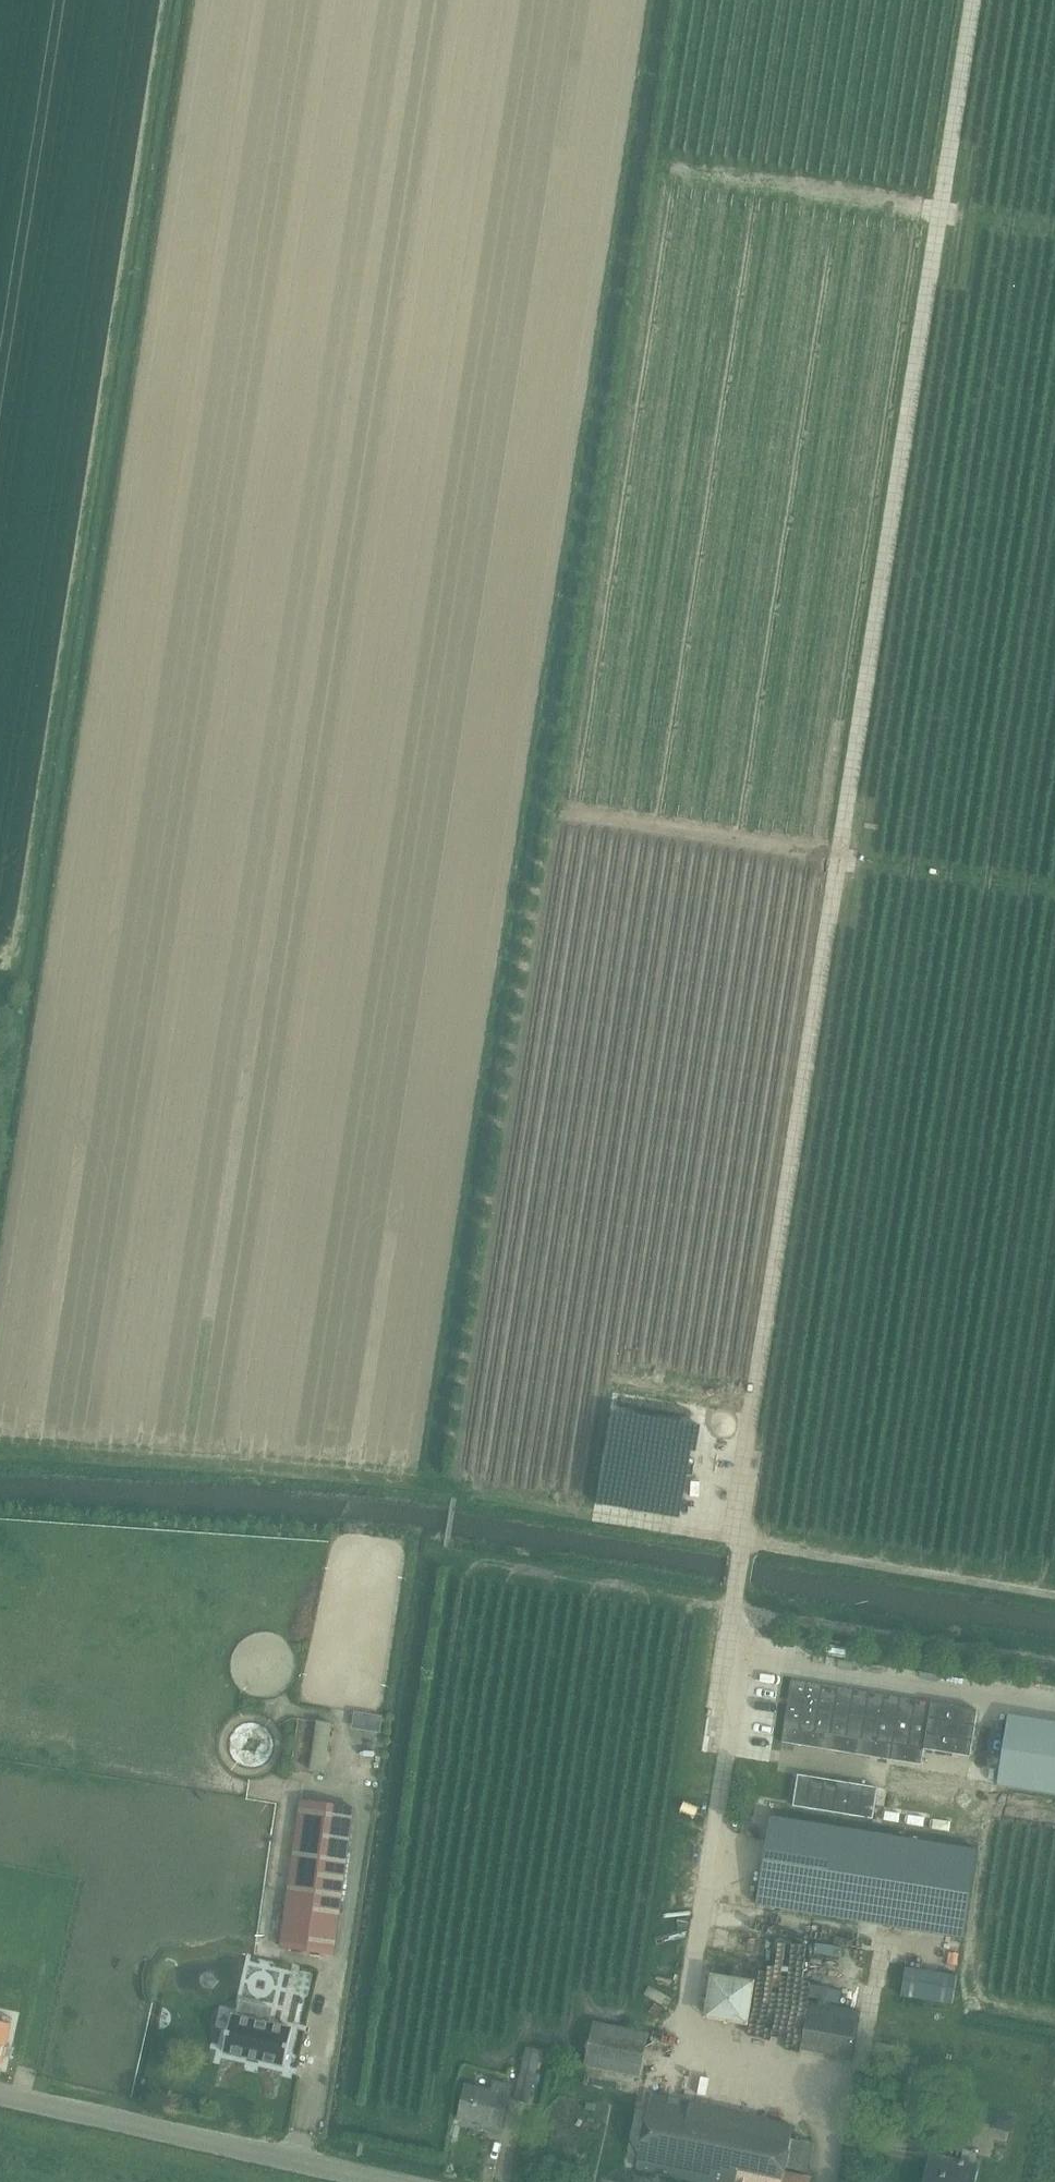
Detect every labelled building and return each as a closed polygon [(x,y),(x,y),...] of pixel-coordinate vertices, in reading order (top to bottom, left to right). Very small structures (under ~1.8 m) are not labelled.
[(815,1672),(805,1734),(944,1757),(946,1741),(993,1748),(1000,1702),(949,1694),(815,1672)] [(1012,1765),(1054,1772),(1054,1719),(1020,1713),(1012,1765)] [(799,1776),(794,1807),(872,1819),(877,1789),(799,1776)] [(333,1955),(341,1901),(354,1808),(300,1800),(281,1948),(333,1955)] [(876,1811),(874,1823),(926,1832),(928,1819),(876,1811)] [(976,1851),(770,1818),(756,1903),(963,1936),(976,1851)] [(957,1975),(905,1966),(900,1996),(952,2004),(957,1975)] [(249,2029),(239,2070),(282,2080),(292,2039),(291,2039),(294,2027),(303,2030),(314,1980),(312,1979),(279,1972),(267,2022),(270,2022),(268,2033),(249,2029)] [(703,2019),(748,2026),(755,1980),(710,1973),(703,2019)] [(810,1984),(808,1998),(828,2002),(830,1987),(810,1984)] [(859,2011),(808,2002),(799,2048),(850,2058),(859,2011)] [(640,2076),(649,2035),(593,2022),(584,2063),(640,2076)] [(10,2026),(0,2023),(0,2061),(2,2061),(10,2026)] [(527,2103),(540,2051),(527,2047),(514,2100),(527,2103)] [(458,2117),(488,2124),(487,2127),(500,2130),(510,2084),(493,2080),(491,2089),(466,2083),(458,2117)] [(805,2175),(784,2170),(785,2167),(806,2172),(812,2144),(794,2140),(796,2125),(652,2093),(636,2168),(703,2181),(809,2181),(809,2178),(805,2177),(805,2175)] [(994,2113),(990,2128),(1011,2133),(1014,2117),(994,2113)] [(927,2181),(971,2181),(975,2163),(977,2155),(963,2148),(960,2160),(942,2155),(933,2153),(927,2181)]
